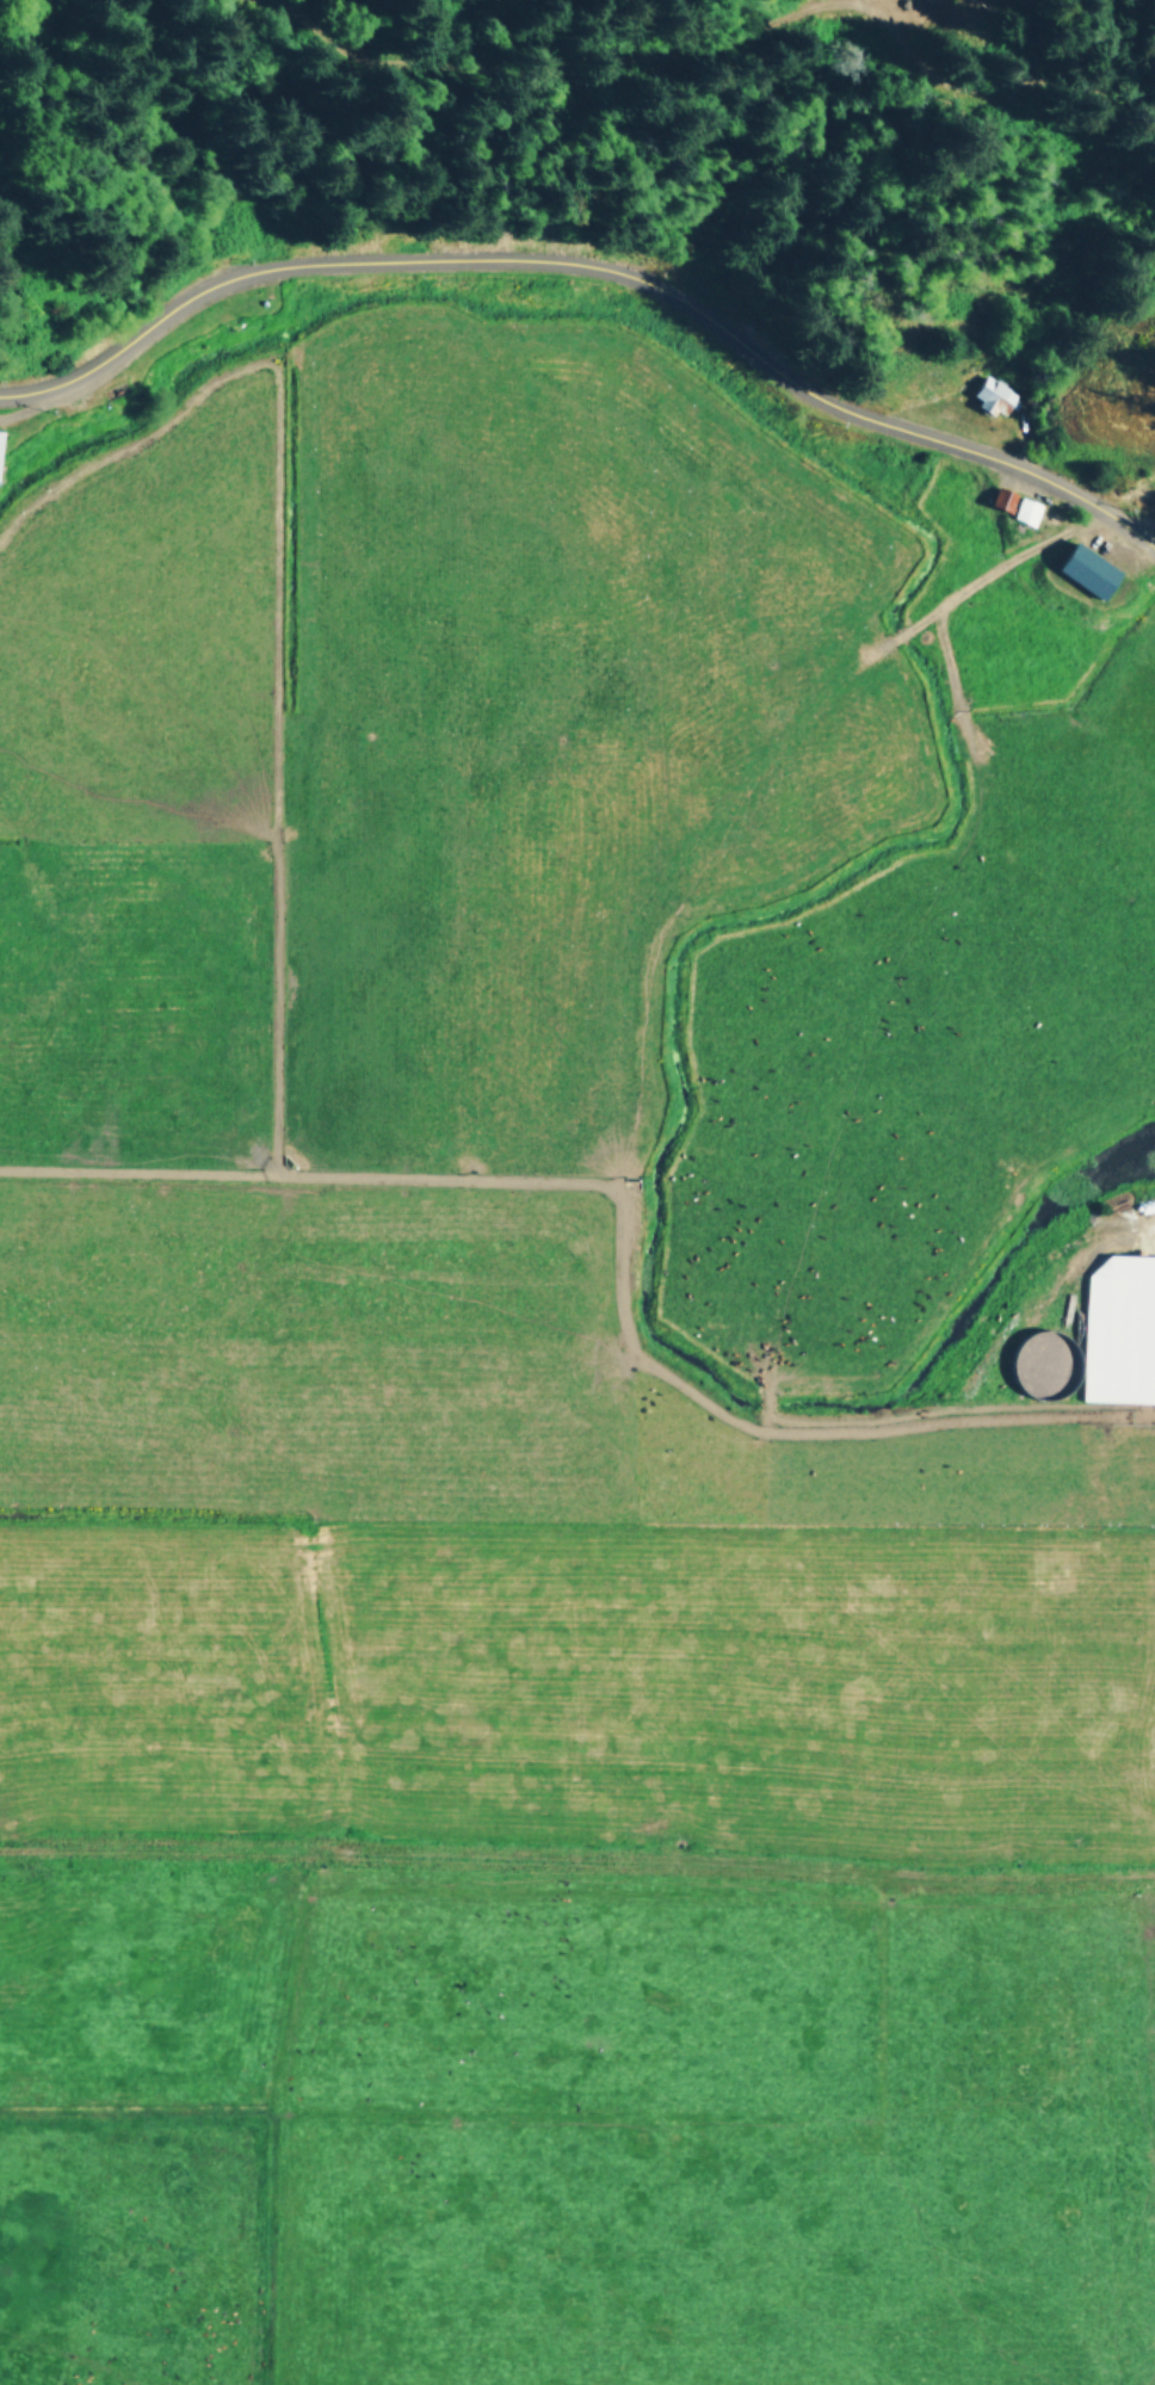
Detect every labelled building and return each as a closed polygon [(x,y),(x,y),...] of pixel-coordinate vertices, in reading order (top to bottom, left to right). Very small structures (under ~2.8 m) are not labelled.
[(971,394),(978,399),(975,404),(989,414),(993,408),(1001,413),(1015,394),(986,372),(971,394)] [(1105,599),(1122,570),(1075,542),(1057,571),(1105,599)] [(1154,1401),(1154,1255),(1104,1253),(1104,1269),(1085,1268),(1082,1400),(1154,1401)]
